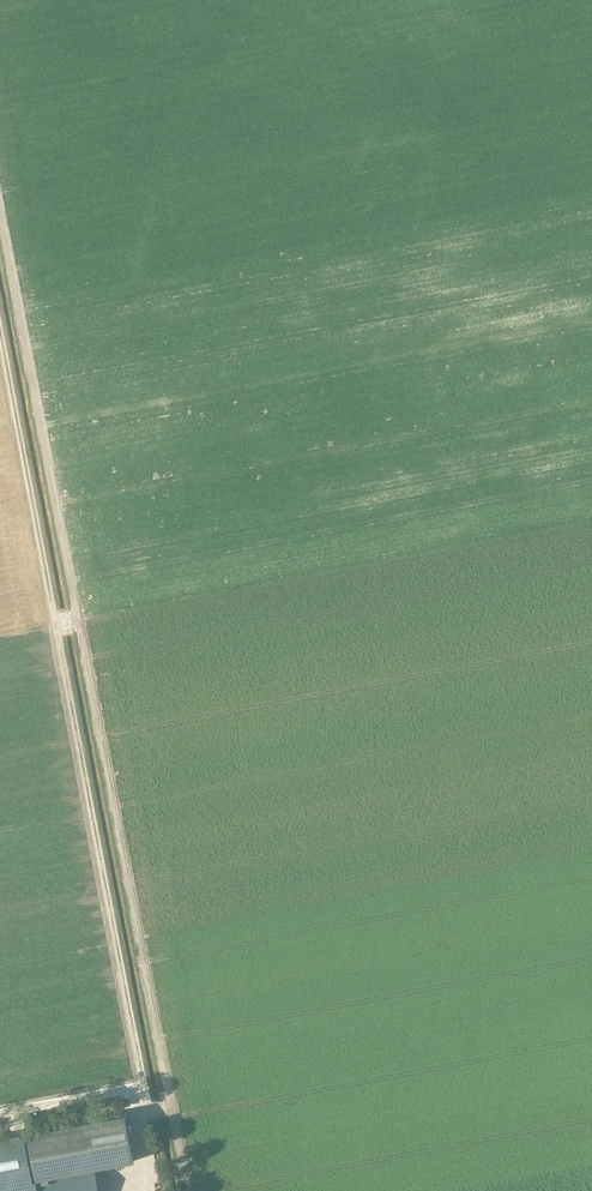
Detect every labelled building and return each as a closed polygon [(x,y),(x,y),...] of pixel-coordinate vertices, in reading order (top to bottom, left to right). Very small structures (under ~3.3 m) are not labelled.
[(94,1170),(96,1169),(96,1168),(133,1161),(125,1114),(30,1132),(36,1165),(33,1165),(27,1132),(0,1137),(0,1190),(98,1190),(94,1170)]
